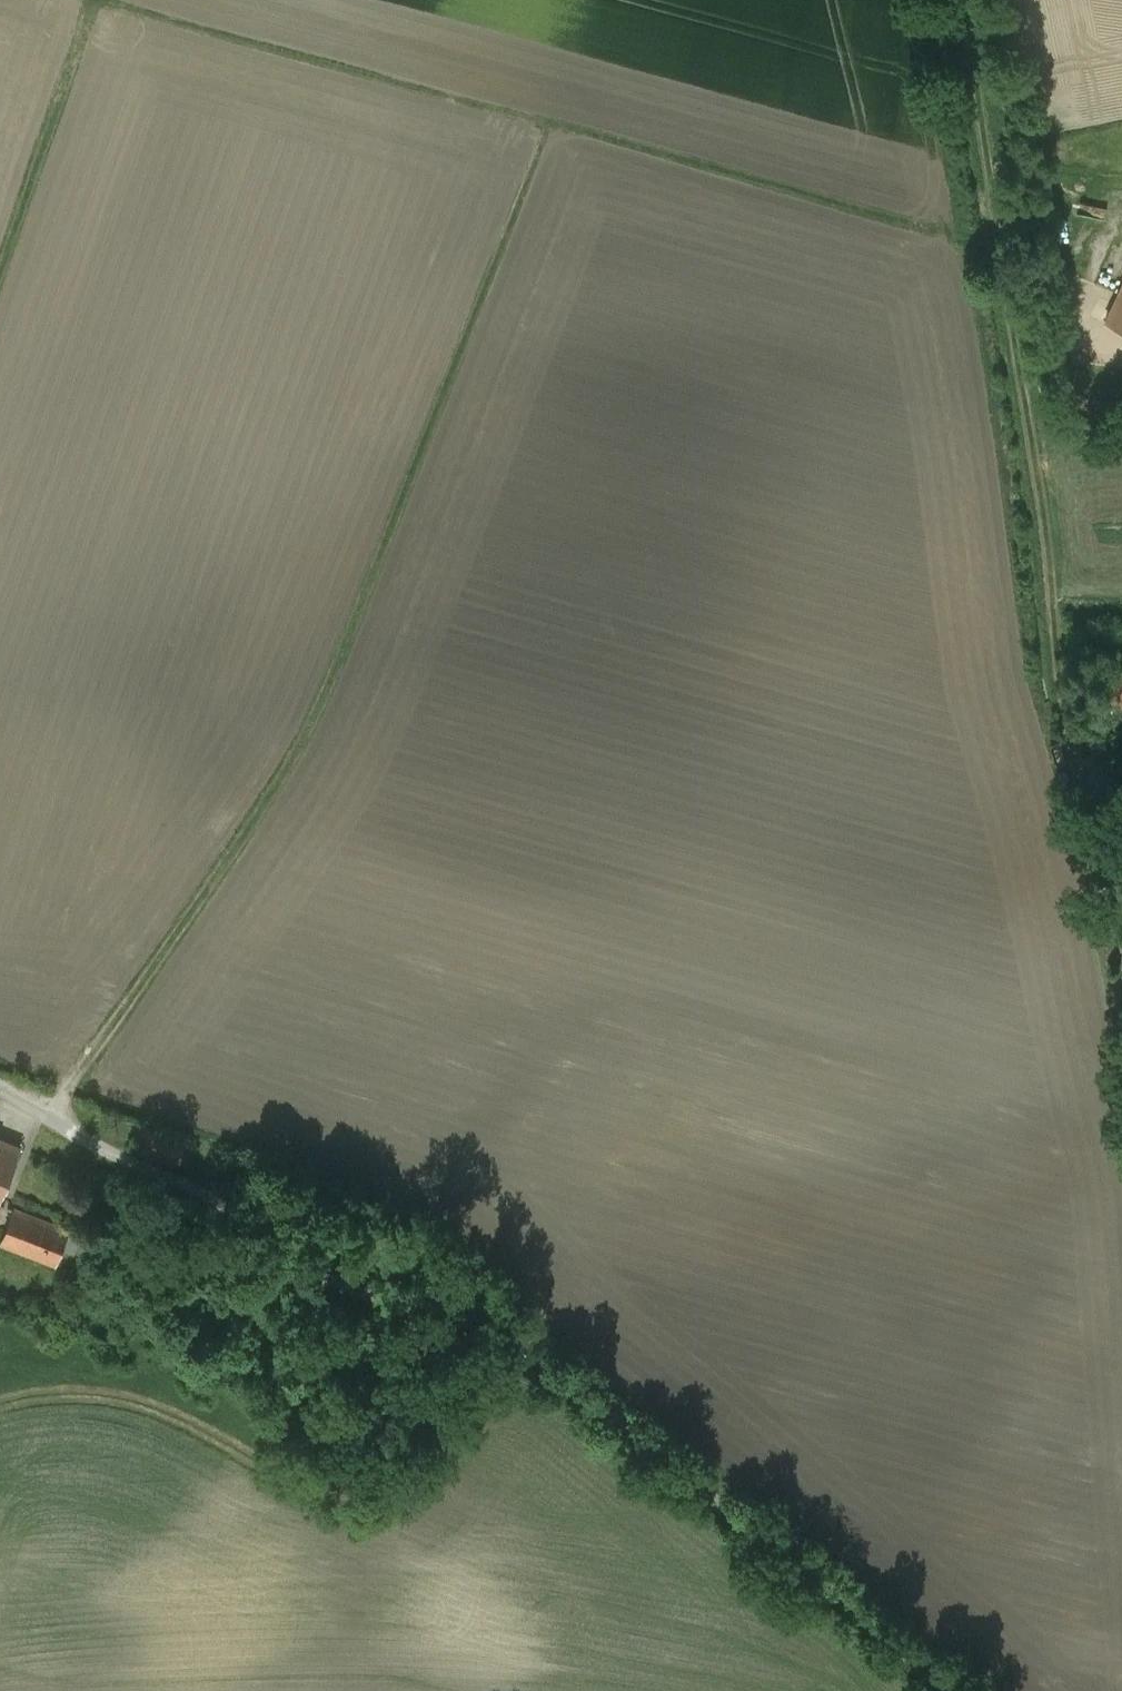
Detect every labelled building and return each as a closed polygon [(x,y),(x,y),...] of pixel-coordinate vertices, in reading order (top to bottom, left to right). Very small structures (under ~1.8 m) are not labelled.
[(1105,321),(1121,329),(1121,285),(1105,321)] [(0,1137),(0,1195),(20,1144),(0,1137)] [(13,1208),(0,1239),(0,1241),(54,1261),(68,1229),(13,1208)]
